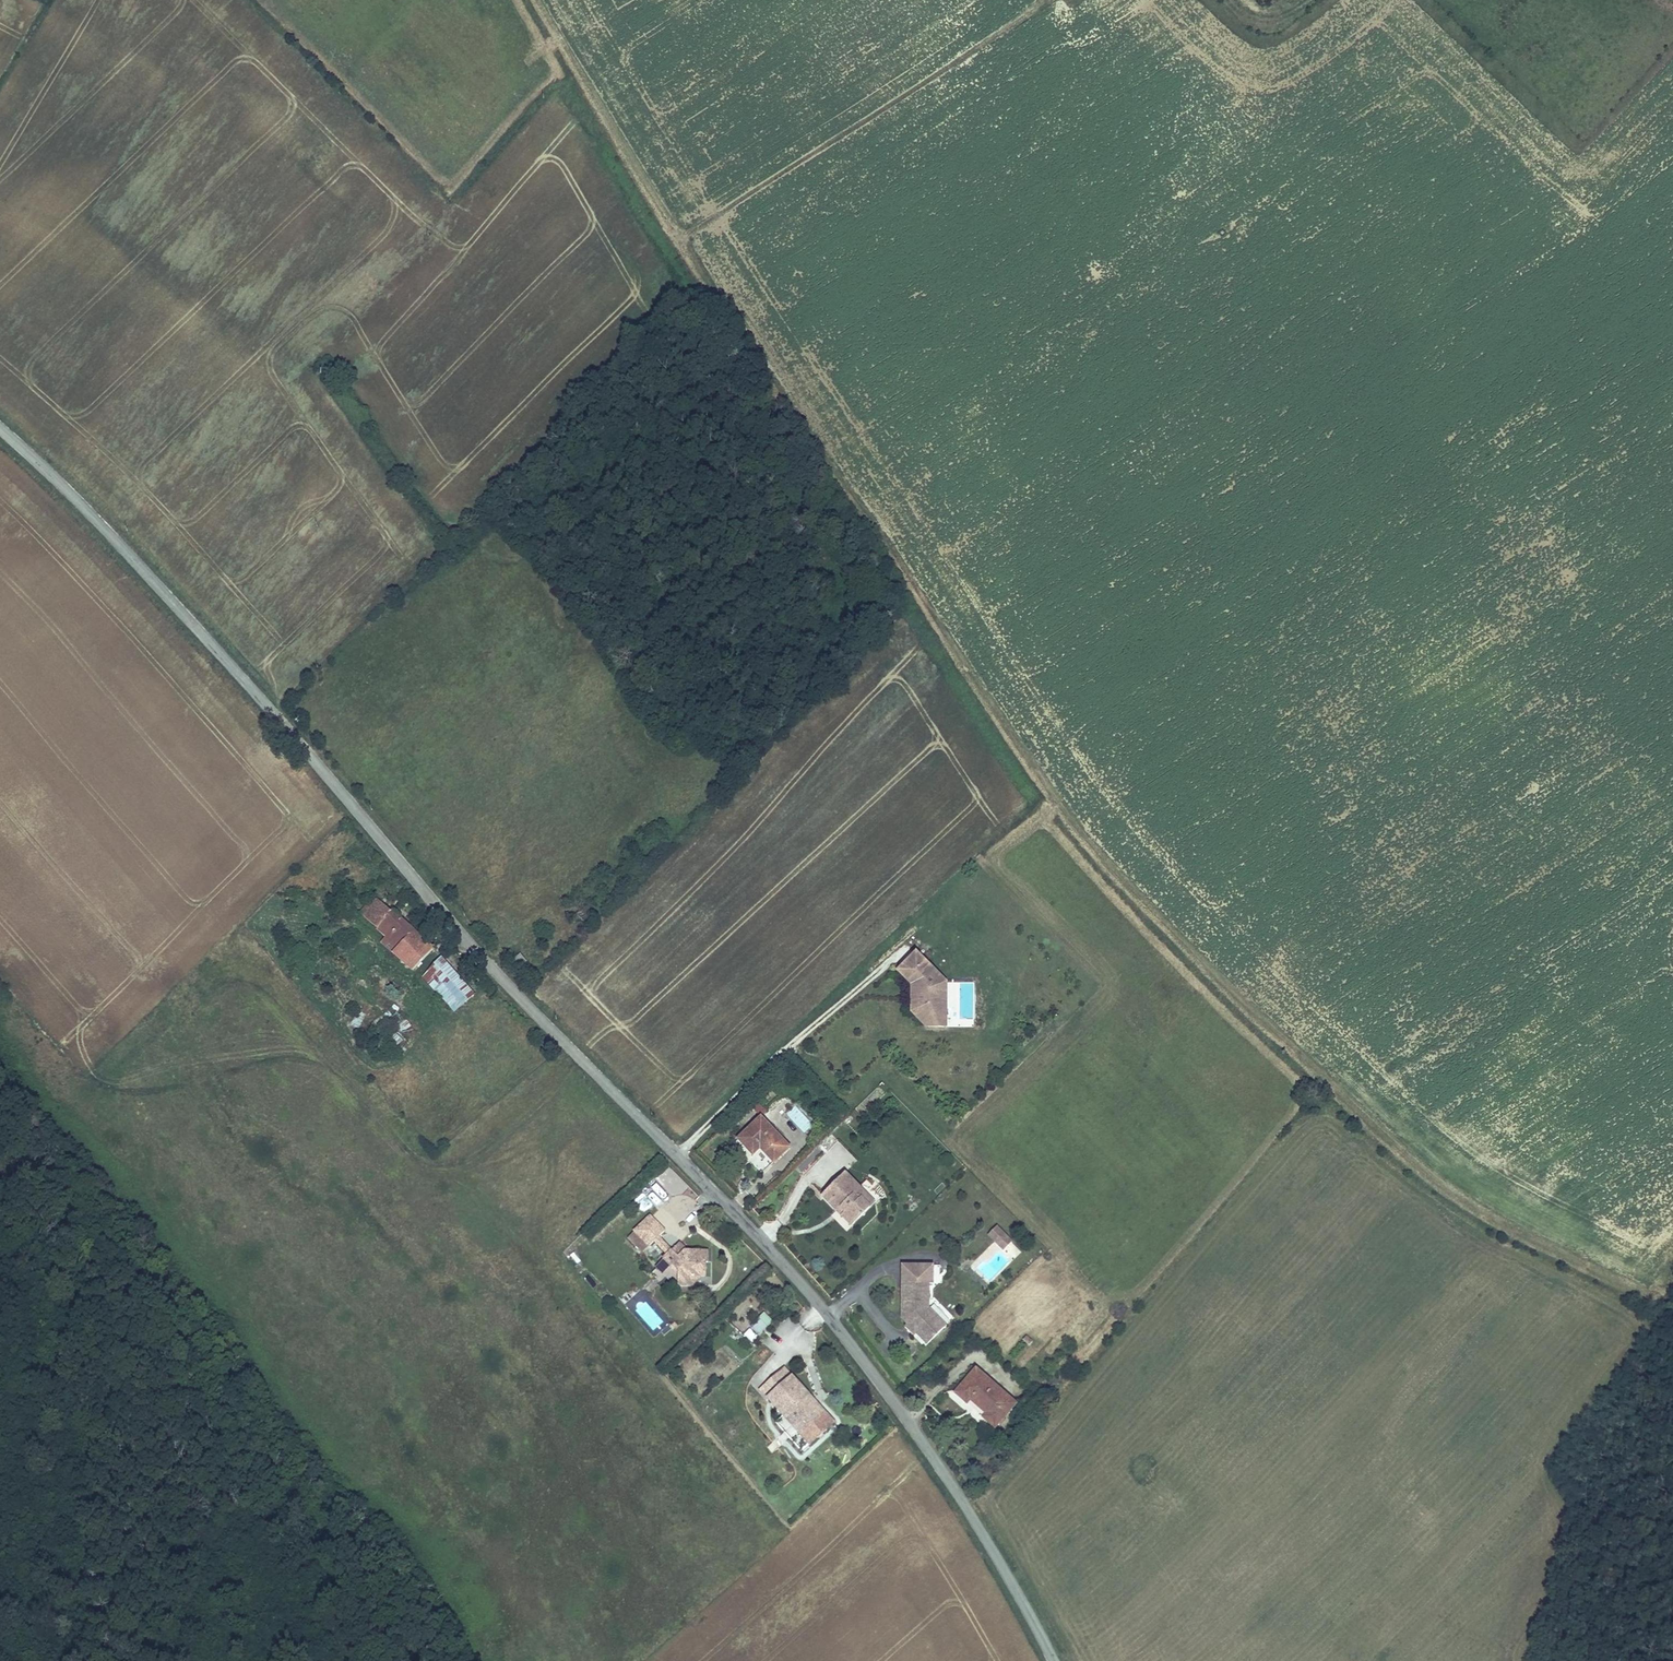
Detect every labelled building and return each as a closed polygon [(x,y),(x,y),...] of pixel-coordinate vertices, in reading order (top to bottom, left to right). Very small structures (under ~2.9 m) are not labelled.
[(385,937),(381,943),(412,972),(434,948),(393,910),(391,911),(374,896),(360,913),(379,928),(376,931),(385,937)] [(442,956),(424,976),(455,1013),(475,994),(442,956)] [(904,958),(904,1018),(919,1018),(919,1030),(945,1030),(945,970),(926,970),(926,958),(904,958)] [(361,1036),(376,1053),(387,1043),(398,1055),(423,1031),(396,1002),(361,1036)] [(760,1116),(742,1135),(759,1151),(765,1144),(781,1160),(792,1147),(760,1116)] [(834,1143),(828,1154),(851,1167),(857,1156),(834,1143)] [(670,1170),(659,1182),(676,1198),(687,1186),(670,1170)] [(837,1220),(847,1230),(863,1213),(851,1200),(858,1194),(837,1175),(819,1193),(841,1215),(837,1220)] [(659,1207),(668,1197),(655,1184),(646,1194),(659,1207)] [(841,1215),(819,1193),(814,1198),(837,1220),(841,1215)] [(851,1200),(863,1213),(870,1207),(858,1194),(851,1200)] [(666,1221),(640,1243),(648,1251),(655,1245),(661,1252),(671,1243),(679,1236),(666,1221)] [(993,1228),(985,1239),(1004,1252),(1012,1240),(993,1228)] [(671,1243),(661,1252),(672,1266),(683,1256),(671,1243)] [(655,1245),(648,1251),(654,1259),(661,1252),(655,1245)] [(683,1256),(672,1266),(667,1269),(673,1276),(679,1272),(686,1279),(685,1293),(700,1294),(700,1286),(706,1279),(719,1280),(720,1258),(707,1258),(703,1254),(701,1257),(693,1248),(683,1256)] [(910,1340),(922,1350),(938,1331),(918,1313),(919,1286),(894,1285),(893,1323),(900,1331),(910,1340)] [(752,1344),(773,1323),(766,1315),(744,1335),(752,1344)] [(910,1340),(900,1331),(894,1336),(904,1347),(910,1340)] [(981,1416),(993,1426),(1014,1403),(973,1367),(952,1391),(965,1401),(972,1394),(988,1408),(981,1416)] [(764,1392),(774,1402),(796,1382),(786,1371),(764,1392)] [(796,1382),(774,1402),(808,1441),(824,1425),(805,1406),(812,1399),(796,1382)] [(824,1425),(808,1441),(817,1451),(839,1430),(812,1399),(805,1406),(824,1425)]
